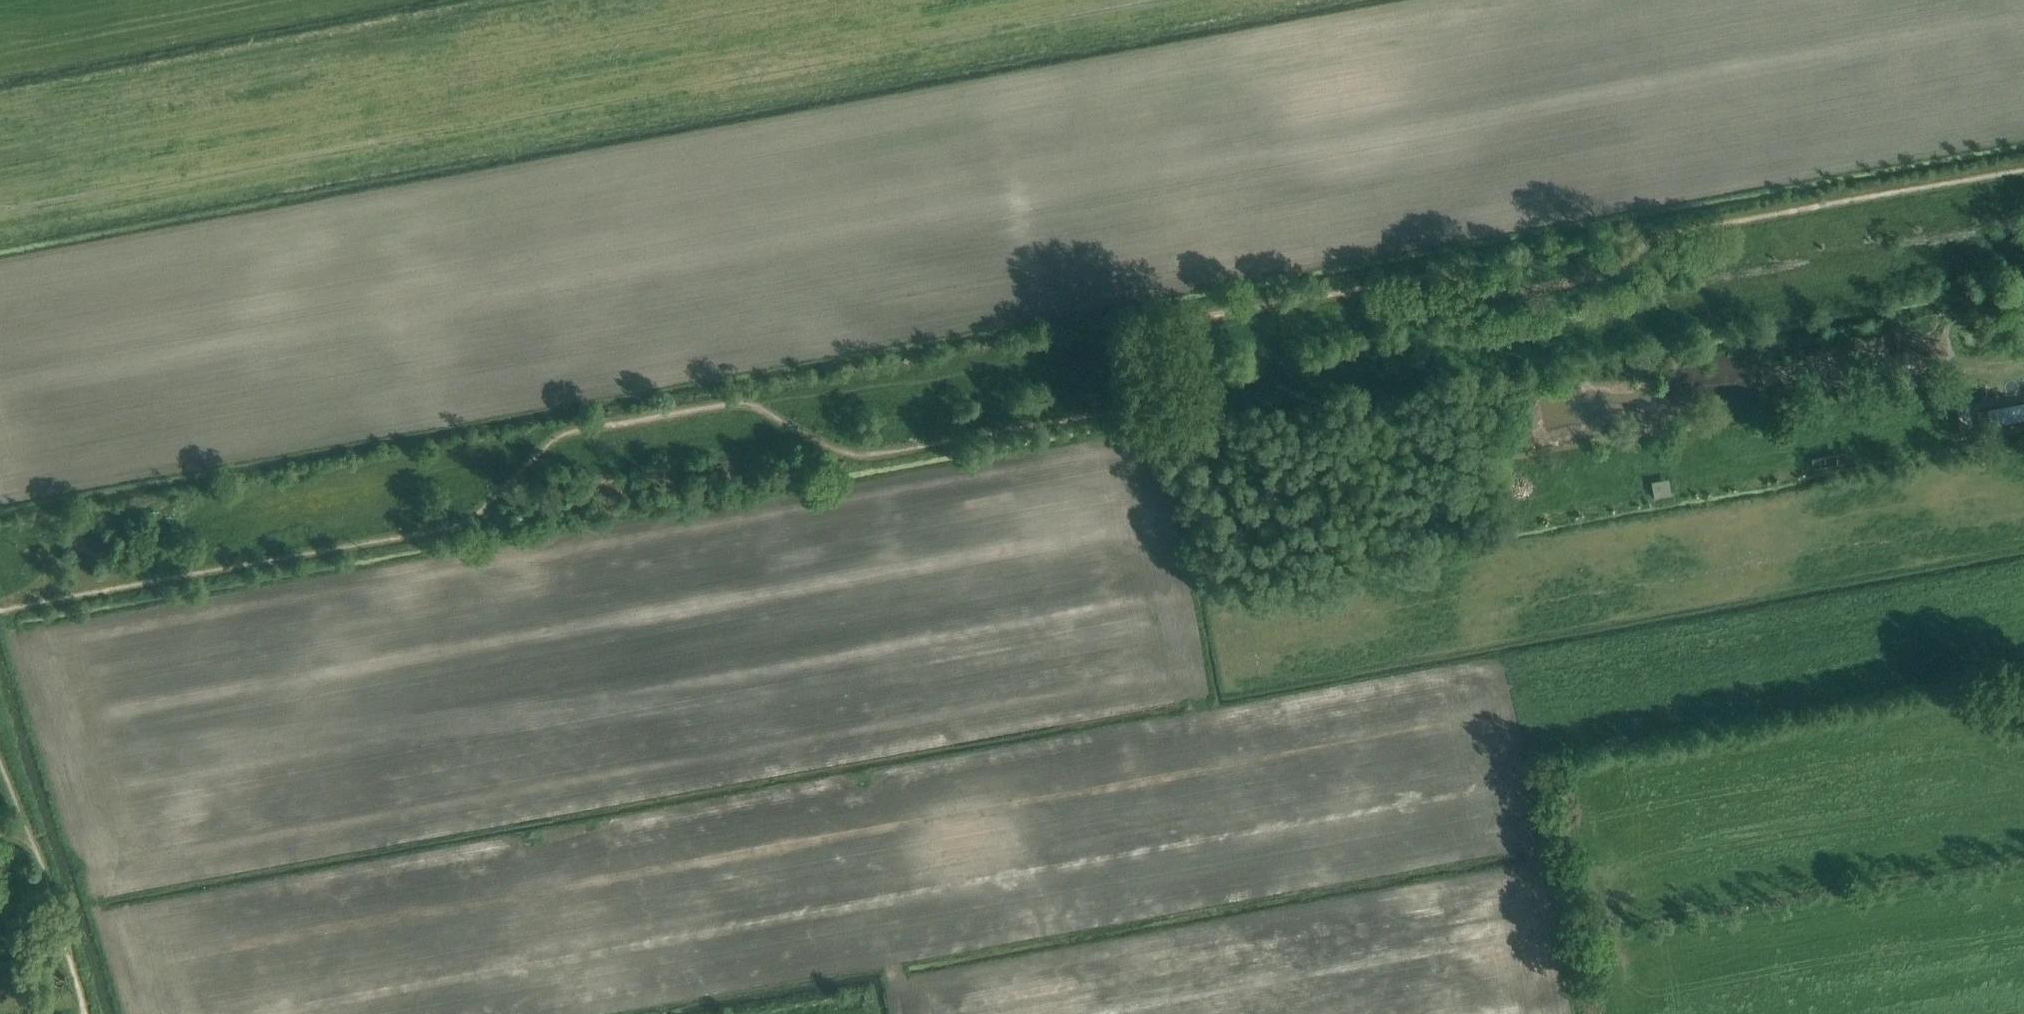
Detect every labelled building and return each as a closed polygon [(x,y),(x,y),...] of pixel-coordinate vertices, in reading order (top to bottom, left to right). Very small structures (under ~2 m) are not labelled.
[(1665,374),(1657,370),(1653,381),(1661,384),(1665,374)] [(2002,439),(2023,435),(2023,405),(1996,410),(2002,439)] [(1850,451),(1817,458),(1819,468),(1852,462),(1850,451)] [(1669,476),(1651,479),(1655,497),(1673,493),(1669,476)] [(1517,504),(1511,509),(1519,517),(1524,511),(1517,504)]
